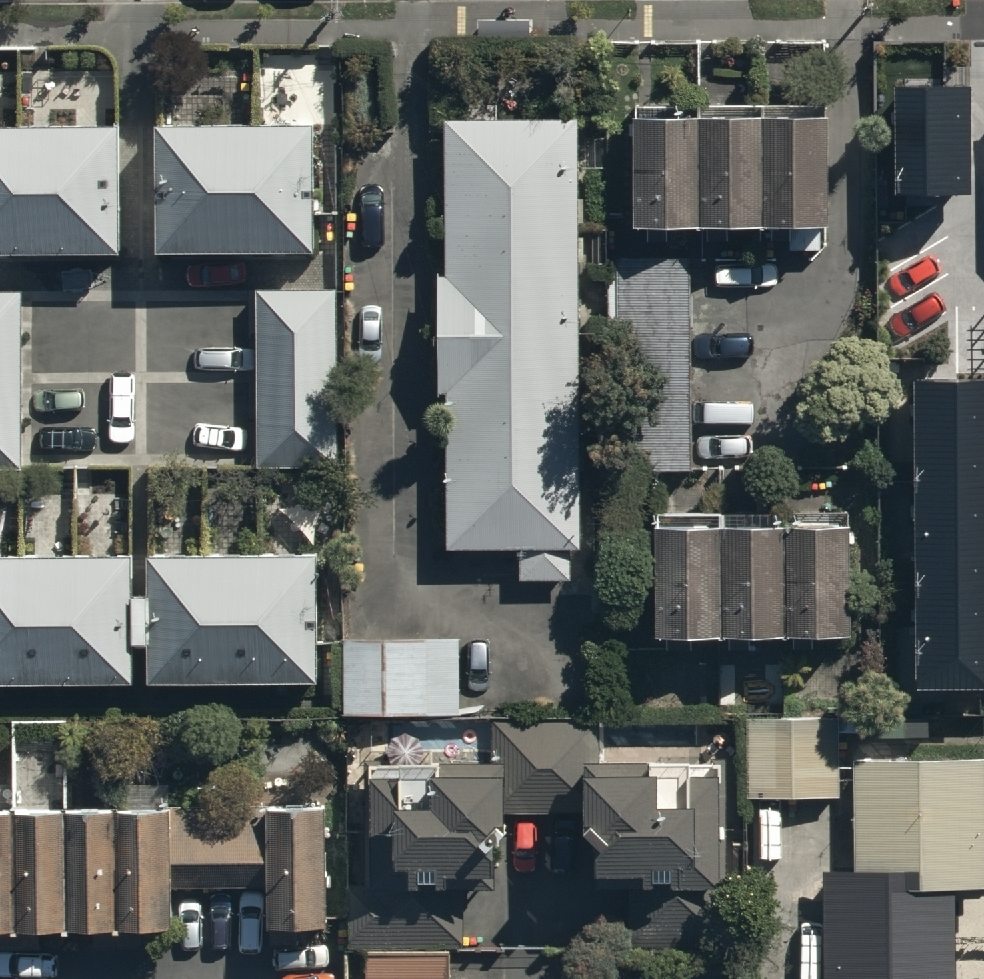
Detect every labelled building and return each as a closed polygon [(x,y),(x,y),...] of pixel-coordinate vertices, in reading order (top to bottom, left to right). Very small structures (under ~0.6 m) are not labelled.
[(966,88),(899,89),(899,189),(966,188),(966,88)] [(809,109),(626,110),(626,214),(809,213),(809,109)] [(572,114),(435,115),(436,552),(574,551),(572,114)] [(317,122),(156,122),(156,241),(317,240),(317,122)] [(0,128),(0,247),(117,246),(116,127),(0,128)] [(685,265),(608,265),(609,458),(686,458),(685,265)] [(0,288),(0,462),(22,462),(21,288),(0,288)] [(338,291),(257,291),(257,452),(339,452),(338,291)] [(920,382),(922,683),(983,683),(983,382),(920,382)] [(853,515),(671,516),(671,634),(853,634),(853,515)] [(314,550),(139,551),(140,676),(315,675),(314,550)] [(0,551),(0,676),(124,675),(123,551),(0,551)] [(452,642),(345,643),(346,708),(452,707),(452,642)] [(833,714),(744,714),(745,798),(834,797),(833,714)] [(510,872),(510,808),(591,808),(592,880),(627,880),(627,943),(727,943),(727,757),(603,757),(603,726),(489,726),(490,761),(362,762),(362,872),(510,872)] [(853,867),(817,867),(818,978),(950,978),(949,892),(978,891),(977,759),(853,759),(853,867)] [(258,859),(258,923),(324,923),(324,805),(0,806),(0,925),(167,925),(167,860),(258,859)] [(463,884),(350,884),(350,943),(462,943),(463,884)] [(444,951),(353,951),(353,978),(445,978),(444,951)]
